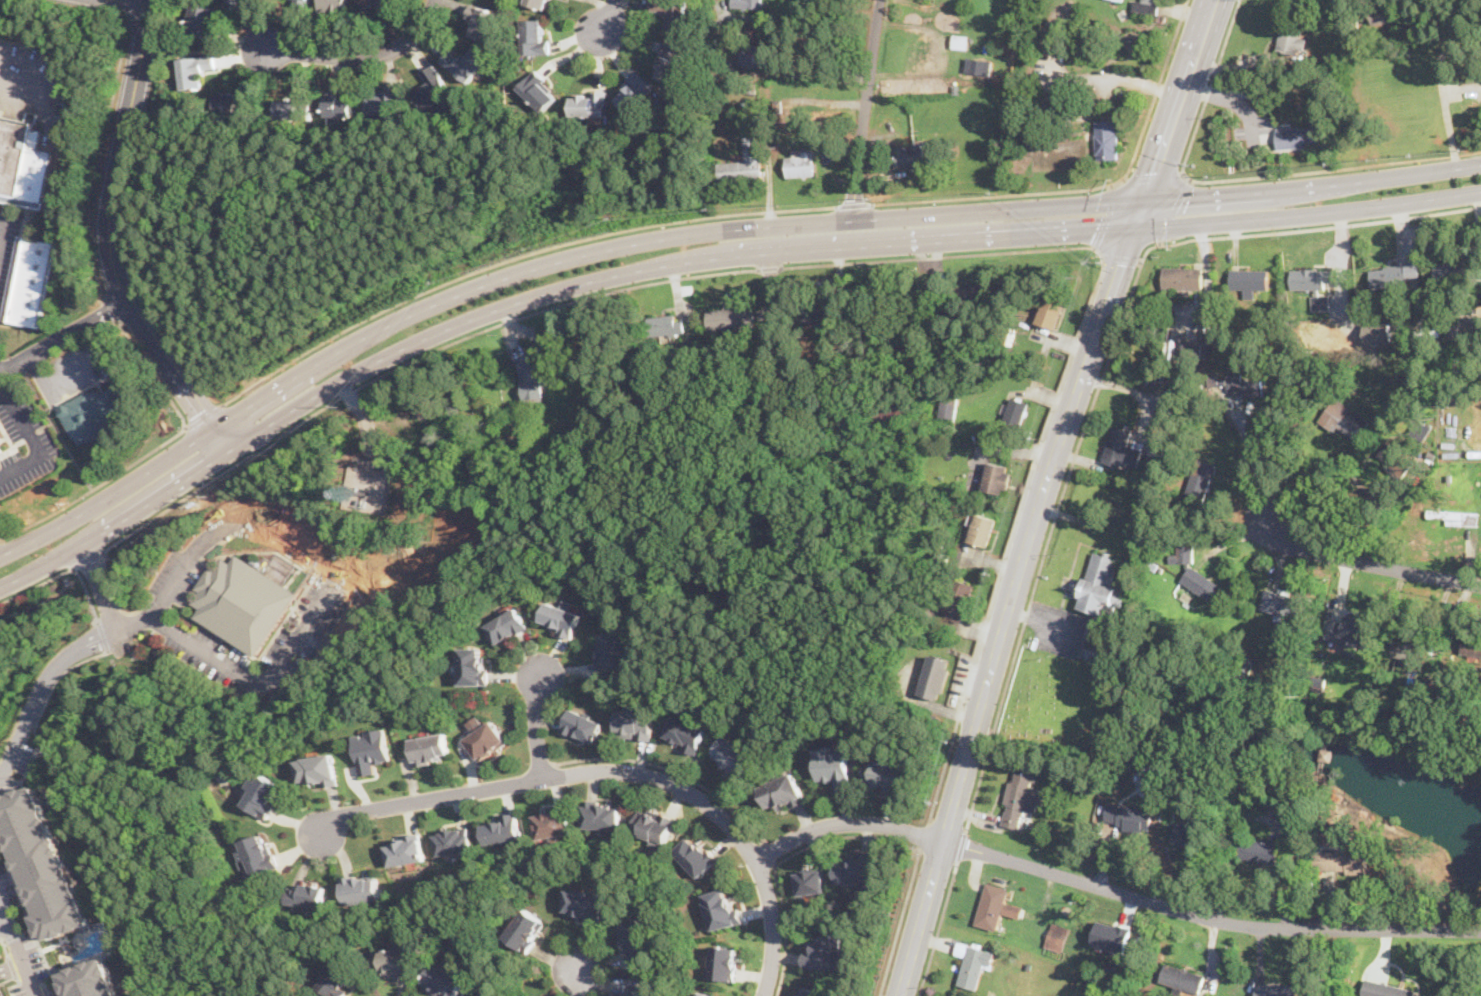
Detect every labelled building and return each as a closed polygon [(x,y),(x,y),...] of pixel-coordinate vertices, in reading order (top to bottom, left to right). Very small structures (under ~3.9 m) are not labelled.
[(219,6),(192,0),(185,30),(214,37),(219,6)] [(287,11),(311,11),(311,0),(287,0),(287,11)] [(318,9),(346,13),(348,0),(320,0),(318,9)] [(388,0),(362,0),(367,11),(388,0)] [(526,5),(547,10),(550,0),(527,0),(526,5)] [(688,0),(653,0),(653,10),(668,10),(668,26),(688,26),(688,0)] [(732,8),(764,8),(765,0),(732,0),(732,8)] [(1133,12),(1158,13),(1159,0),(1133,0),(1133,12)] [(499,14),(476,7),(468,36),(491,42),(499,14)] [(1373,10),(1374,23),(1397,21),(1396,8),(1373,10)] [(546,53),(546,20),(524,20),(524,53),(546,53)] [(1282,26),(1276,48),(1304,56),(1310,33),(1282,26)] [(935,66),(936,41),(915,40),(914,66),(935,66)] [(689,51),(666,42),(652,74),(675,83),(689,51)] [(449,58),(444,64),(469,84),(489,58),(472,45),(456,64),(449,58)] [(180,57),(182,88),(204,87),(203,71),(215,70),(214,54),(180,57)] [(419,75),(424,83),(415,89),(428,108),(452,92),(434,65),(419,75)] [(520,85),(545,110),(559,97),(542,81),(547,77),(537,68),(520,85)] [(614,96),(631,112),(655,87),(638,70),(614,96)] [(245,96),(222,88),(215,110),(238,117),(245,96)] [(368,91),(370,116),(402,113),(400,89),(368,91)] [(607,92),(570,92),(570,116),(607,116),(607,92)] [(354,93),(326,93),(326,119),(354,119),(354,93)] [(271,119),(301,119),(301,99),(271,99),(271,119)] [(34,122),(0,115),(0,192),(19,196),(29,148),(34,122)] [(1119,119),(1095,119),(1095,158),(1119,158),(1119,119)] [(1274,129),(1275,149),(1319,148),(1318,128),(1274,129)] [(744,136),(746,160),(719,162),(720,181),(763,178),(759,135),(744,136)] [(895,167),(912,166),(913,170),(926,170),(924,139),(914,139),(914,145),(894,146),(895,167)] [(19,196),(45,202),(55,154),(29,148),(19,196)] [(788,176),(815,175),(814,150),(803,150),(803,155),(787,156),(788,176)] [(41,328),(58,243),(22,237),(4,322),(41,328)] [(1370,267),(1372,288),(1407,285),(1405,264),(1370,267)] [(1434,265),(1435,289),(1472,288),(1471,264),(1434,265)] [(1202,289),(1202,266),(1163,266),(1163,289),(1202,289)] [(1268,268),(1231,268),(1231,292),(1255,292),(1255,289),(1268,289),(1268,268)] [(1333,288),(1333,268),(1291,268),(1291,288),(1333,288)] [(1063,301),(1053,299),(1051,306),(1038,303),(1033,322),(1056,328),(1063,301)] [(1475,303),(1471,328),(1480,330),(1480,304),(1475,303)] [(754,307),(707,308),(707,328),(755,328),(754,307)] [(676,321),(675,313),(647,316),(649,336),(686,332),(684,320),(676,321)] [(1365,343),(1400,342),(1400,333),(1391,333),(1391,321),(1364,322),(1365,343)] [(1209,358),(1209,342),(1183,342),(1183,358),(1209,358)] [(518,357),(524,400),(544,397),(542,379),(549,378),(548,372),(563,370),(560,350),(518,357)] [(1263,396),(1262,379),(1242,380),(1242,374),(1218,375),(1218,374),(1211,374),(1212,393),(1243,391),(1244,397),(1263,396)] [(129,412),(116,386),(100,395),(97,389),(67,404),(72,413),(64,417),(79,447),(118,427),(114,419),(129,412)] [(1029,402),(1011,396),(1004,421),(1022,426),(1029,402)] [(1369,418),(1331,399),(1320,421),(1357,441),(1369,418)] [(955,416),(955,401),(933,401),(933,416),(955,416)] [(1425,439),(1431,425),(1416,418),(1410,433),(1425,439)] [(1132,440),(1135,431),(1114,425),(1105,460),(1138,469),(1145,443),(1132,440)] [(1375,457),(1401,473),(1410,458),(1385,442),(1375,457)] [(1187,503),(1208,506),(1214,464),(1193,461),(1187,503)] [(1013,468),(989,462),(985,474),(968,469),(964,485),(1006,496),(1013,468)] [(346,483),(375,487),(376,481),(390,483),(392,469),(349,463),(346,483)] [(964,509),(955,540),(987,550),(996,519),(964,509)] [(1478,525),(1479,511),(1428,510),(1428,518),(1447,518),(1447,524),(1478,525)] [(1179,580),(1213,602),(1217,602),(1227,587),(1192,565),(1193,543),(1172,542),(1171,562),(1185,563),(1184,572),(1179,580)] [(1114,617),(1121,587),(1111,585),(1119,557),(1092,550),(1078,607),(1114,617)] [(296,592),(236,553),(230,561),(220,558),(215,568),(210,565),(196,587),(201,590),(192,602),(202,608),(196,616),(258,656),(296,592)] [(976,585),(955,576),(940,615),(961,623),(976,585)] [(1304,619),(1309,595),(1264,585),(1259,610),(1304,619)] [(574,635),(581,611),(546,601),(539,625),(574,635)] [(499,645),(529,628),(518,607),(487,624),(499,645)] [(1377,623),(1365,622),(1366,616),(1346,613),(1344,622),(1330,619),(1327,640),(1346,643),(1345,654),(1356,656),(1357,645),(1374,647),(1377,623)] [(624,627),(596,633),(603,670),(631,664),(624,627)] [(1480,657),(1480,637),(1454,633),(1451,652),(1480,657)] [(1429,645),(1397,638),(1393,657),(1425,663),(1429,645)] [(460,684),(488,684),(488,647),(460,647),(460,684)] [(942,699),(952,659),(926,653),(916,693),(942,699)] [(616,735),(652,738),(655,708),(619,704),(616,735)] [(594,743),(604,720),(571,706),(562,729),(594,743)] [(664,740),(698,752),(707,724),(673,713),(664,740)] [(507,741),(493,720),(466,738),(480,759),(507,741)] [(354,732),(359,774),(381,771),(379,760),(390,759),(387,728),(354,732)] [(416,764),(451,757),(446,731),(410,737),(416,764)] [(756,755),(727,733),(710,755),(739,777),(756,755)] [(849,744),(816,745),(818,782),(836,781),(837,792),(850,791),(849,744)] [(302,787),(339,781),(335,752),(298,757),(302,787)] [(901,791),(904,765),(868,760),(865,787),(901,791)] [(1001,824),(1025,828),(1028,809),(1041,812),(1046,787),(1035,785),(1037,773),(1011,769),(1001,824)] [(761,785),(772,814),(808,801),(797,772),(761,785)] [(243,805),(269,820),(287,788),(261,773),(243,805)] [(29,783),(0,794),(0,837),(39,940),(84,924),(29,783)] [(584,827),(622,827),(622,802),(584,802),(584,827)] [(1153,810),(1108,802),(1103,824),(1149,832),(1153,810)] [(1268,812),(1285,819),(1289,809),(1272,802),(1268,812)] [(573,832),(567,806),(534,813),(539,839),(573,832)] [(632,830),(665,846),(678,818),(653,806),(650,812),(642,808),(632,830)] [(486,844),(522,838),(518,813),(482,819),(486,844)] [(1171,841),(1201,846),(1204,827),(1174,822),(1171,841)] [(435,830),(439,855),(473,850),(470,825),(435,830)] [(674,851),(700,879),(722,857),(695,830),(674,851)] [(279,867),(268,832),(238,841),(248,876),(279,867)] [(389,866),(425,861),(421,834),(386,839),(389,866)] [(1278,863),(1280,842),(1243,838),(1240,859),(1278,863)] [(1368,851),(1317,850),(1317,871),(1368,872),(1368,851)] [(875,890),(875,855),(838,855),(838,883),(850,883),(850,890),(875,890)] [(797,869),(799,895),(827,893),(825,867),(797,869)] [(382,898),(378,872),(343,878),(347,904),(382,898)] [(975,923),(999,929),(1003,913),(1018,917),(1021,905),(1007,901),(1010,887),(986,881),(975,923)] [(326,906),(327,884),(291,882),(290,904),(326,906)] [(564,915),(602,920),(605,891),(568,886),(564,915)] [(711,929),(742,922),(734,886),(703,893),(711,929)] [(506,938),(526,952),(548,920),(528,906),(506,938)] [(618,925),(628,960),(654,953),(644,917),(618,925)] [(1095,919),(1129,929),(1123,954),(1088,943),(1095,919)] [(1044,945),(1062,951),(1070,927),(1052,920),(1044,945)] [(806,946),(805,967),(845,968),(845,933),(816,932),(816,946),(806,946)] [(991,969),(996,949),(958,939),(955,954),(965,957),(958,984),(977,989),(982,967),(991,969)] [(735,980),(739,946),(714,943),(710,977),(735,980)] [(411,951),(375,951),(374,975),(410,975),(411,951)] [(61,995),(112,995),(97,957),(52,973),(61,995)] [(359,971),(341,958),(320,986),(334,995),(342,995),(359,971)] [(1200,994),(1205,974),(1165,962),(1160,982),(1200,994)] [(467,979),(433,964),(422,990),(435,995),(459,995),(467,979)] [(1418,987),(1365,978),(1362,995),(1416,995),(1418,987)] [(1256,983),(1256,995),(1298,995),(1297,982),(1256,983)] [(828,990),(800,983),(796,995),(826,995),(828,990)] [(614,993),(615,995),(643,995),(641,988),(614,993)]
